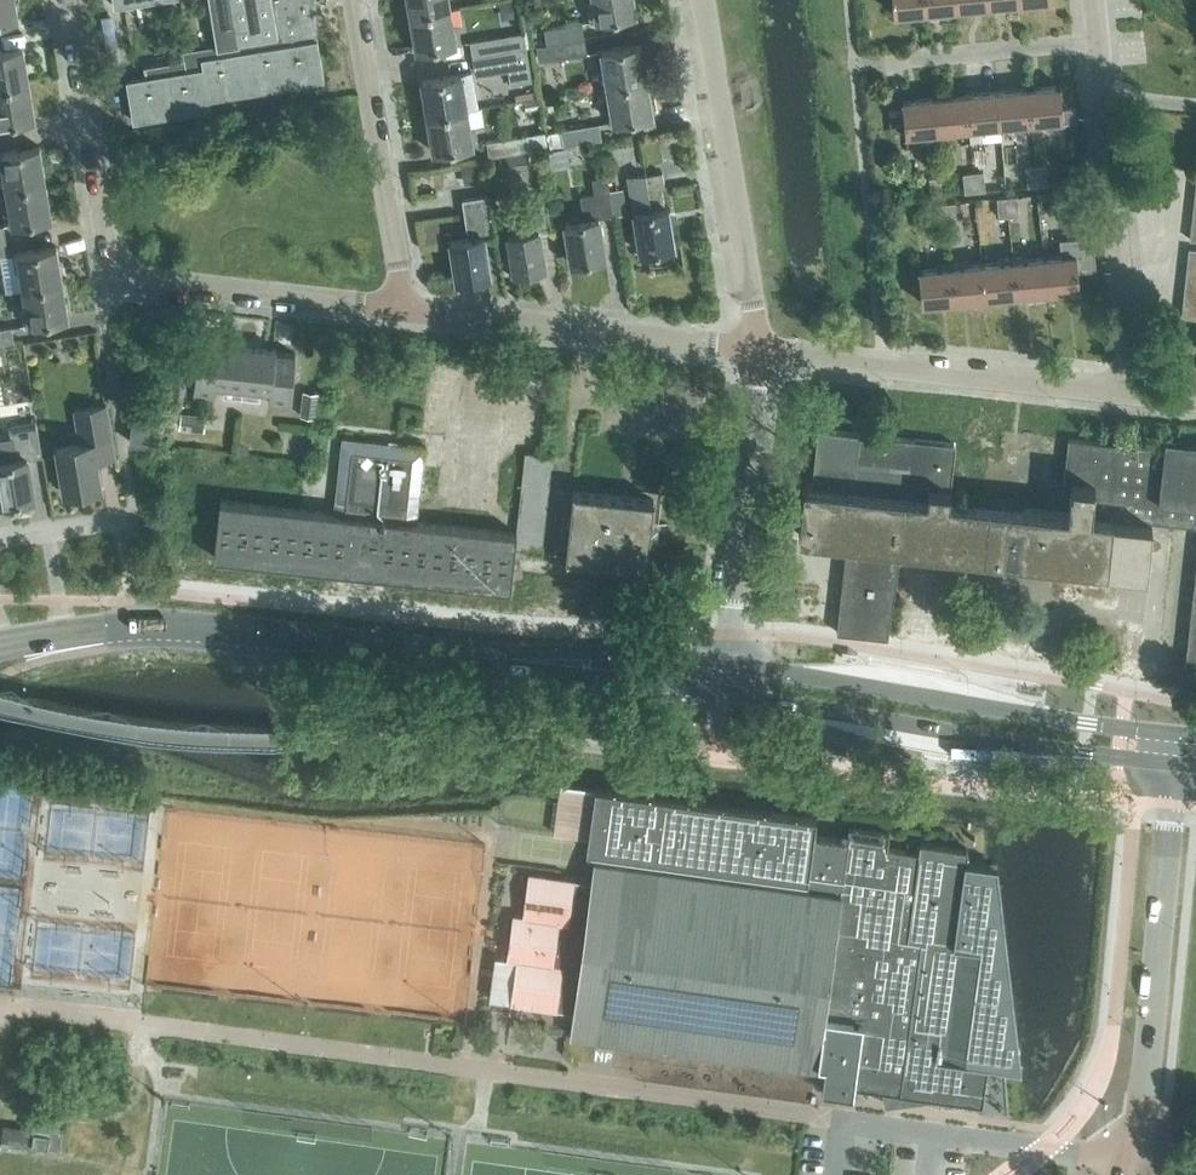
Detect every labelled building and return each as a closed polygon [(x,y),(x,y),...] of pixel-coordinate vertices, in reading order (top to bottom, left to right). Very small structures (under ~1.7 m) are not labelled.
[(15,0),(0,0),(0,20),(18,17),(15,0)] [(220,43),(180,49),(182,59),(144,65),(145,75),(126,78),(133,120),(211,107),(210,97),(325,79),(312,0),(213,0),(220,43)] [(411,13),(450,7),(449,0),(408,0),(411,13)] [(634,0),(593,0),(596,19),(636,13),(634,0)] [(925,0),(893,0),(894,13),(926,10),(925,0)] [(957,0),(925,0),(926,10),(958,7),(957,0)] [(453,25),(450,7),(411,13),(417,49),(460,42),(457,24),(453,25)] [(584,37),(582,21),(544,27),(547,44),(584,37)] [(470,40),(473,55),(511,49),(508,34),(470,40)] [(587,52),(584,37),(547,44),(549,58),(587,52)] [(641,43),(601,49),(596,50),(599,68),(605,67),(608,85),(647,79),(641,43)] [(29,81),(23,45),(0,49),(0,86),(29,81)] [(513,64),(511,49),(473,55),(475,70),(513,64)] [(422,79),(428,115),(467,109),(464,91),(474,89),(471,71),(422,79)] [(653,114),(647,79),(608,85),(614,121),(653,114)] [(29,81),(0,86),(0,123),(35,117),(29,81)] [(1060,84),(1029,87),(1032,123),(1046,122),(1046,119),(1064,117),(1060,84)] [(1032,123),(1029,87),(997,90),(1000,124),(1017,122),(1017,125),(1032,123)] [(1000,124),(997,90),(966,93),(969,129),(983,128),(983,125),(1000,124)] [(534,97),(533,91),(514,94),(515,100),(534,97)] [(969,129),(966,93),(934,96),(937,130),(954,128),(955,131),(969,129)] [(937,130),(934,96),(902,99),(903,111),(905,130),(906,135),(921,134),(920,131),(937,130)] [(470,126),(467,109),(428,115),(434,151),(477,144),(473,126),(470,126)] [(905,130),(903,111),(890,112),(892,132),(905,130)] [(601,137),(599,122),(550,131),(553,146),(601,137)] [(527,150),(525,134),(487,140),(490,156),(505,153),(526,150),(527,150)] [(41,154),(40,145),(0,152),(0,170),(4,170),(7,188),(46,181),(41,154)] [(505,153),(508,170),(528,167),(526,150),(505,153)] [(1048,183),(1045,152),(1035,153),(1036,165),(1038,184),(1048,183)] [(458,187),(480,184),(476,163),(455,166),(458,187)] [(1038,184),(1036,165),(1026,166),(1028,185),(1038,184)] [(985,189),(984,170),(973,171),(975,190),(985,189)] [(665,187),(662,171),(628,177),(640,251),(674,246),(668,205),(665,206),(662,187),(665,187)] [(975,190),(973,171),(962,172),(964,191),(975,190)] [(613,214),(609,190),(607,175),(592,178),(595,192),(581,195),(584,219),(565,222),(572,262),(606,257),(599,217),(613,214)] [(923,195),(921,176),(910,177),(912,196),(923,195)] [(52,217),(46,181),(7,188),(10,206),(6,206),(9,224),(52,217)] [(1072,209),(1071,190),(1060,191),(1062,210),(1072,209)] [(484,235),(496,233),(489,194),(462,198),(469,236),(451,239),(457,280),(491,275),(484,235)] [(1019,214),(1017,195),(1007,196),(1009,215),(1019,214)] [(1009,215),(1007,196),(997,197),(999,216),(1009,215)] [(956,221),(954,201),(944,202),(946,222),(956,221)] [(539,229),(551,227),(547,202),(521,206),(525,230),(508,233),(514,272),(545,267),(539,229)] [(946,222),(944,202),(934,204),(936,223),(946,222)] [(1060,238),(1061,255),(1045,257),(1048,290),(1080,287),(1078,270),(1096,268),(1093,235),(1060,238)] [(6,239),(0,240),(0,255),(9,253),(6,239)] [(20,270),(23,288),(63,281),(56,245),(14,252),(17,270),(20,270)] [(1189,247),(1187,261),(1195,262),(1195,248),(1189,247)] [(1048,290),(1045,257),(1028,258),(1028,256),(1013,257),(1017,293),(1048,290)] [(1017,293),(1013,257),(999,258),(999,261),(982,263),(985,296),(1017,293)] [(1187,261),(1186,275),(1195,276),(1195,262),(1187,261)] [(985,296),(982,263),(965,264),(965,262),(950,263),(954,299),(985,296)] [(954,299),(950,263),(936,264),(936,267),(919,269),(922,302),(954,299)] [(1186,275),(1184,288),(1195,290),(1195,276),(1186,275)] [(69,317),(63,281),(23,288),(26,306),(23,306),(26,324),(69,317)] [(1184,288),(1183,302),(1195,304),(1195,290),(1184,288)] [(1183,302),(1181,316),(1195,318),(1195,304),(1183,302)] [(11,326),(0,328),(0,344),(14,341),(11,326)] [(199,342),(193,393),(214,395),(216,382),(225,383),(224,395),(242,397),(260,399),(261,387),(270,388),(269,401),(290,404),(296,353),(276,351),(276,348),(247,345),(218,342),(218,344),(199,342)] [(189,374),(172,373),(169,402),(186,403),(189,374)] [(303,390),(300,415),(316,416),(319,392),(303,390)] [(97,459),(114,456),(106,404),(75,410),(81,442),(57,446),(65,492),(101,485),(97,459)] [(179,428),(205,430),(206,415),(181,412),(179,428)] [(12,437),(0,439),(0,493),(2,503),(34,497),(28,457),(42,455),(36,417),(9,422),(12,437)] [(153,444),(156,421),(133,419),(130,441),(153,444)] [(1149,548),(1152,521),(1195,525),(1195,442),(1165,438),(1164,448),(1068,438),(1063,484),(1071,485),(1068,511),(949,498),(955,443),(859,432),(853,488),(804,483),(798,534),(847,539),(837,632),(888,637),(898,545),(1107,568),(1146,572),(1149,548)] [(526,453),(517,532),(515,547),(541,550),(551,455),(526,453)] [(647,567),(654,498),(573,489),(565,558),(647,567)] [(1185,669),(1195,671),(1195,569),(1185,669)] [(588,837),(595,787),(561,782),(554,832),(588,837)] [(997,864),(967,860),(968,849),(920,842),(919,852),(887,847),(889,832),(849,827),(849,832),(815,828),(816,817),(595,787),(588,837),(587,851),(589,851),(841,886),(816,1068),(817,1068),(818,1063),(825,1064),(822,1088),(852,1092),(853,1086),(982,1104),(988,1064),(1021,1069),(997,864)] [(841,886),(589,851),(585,880),(583,880),(568,1010),(574,1011),(571,1034),(816,1068),(841,886)] [(568,1010),(583,880),(530,872),(524,915),(514,914),(510,944),(520,945),(512,1003),(568,1010)] [(1,1142),(60,1150),(63,1123),(49,1122),(48,1130),(3,1124),(1,1142)]
